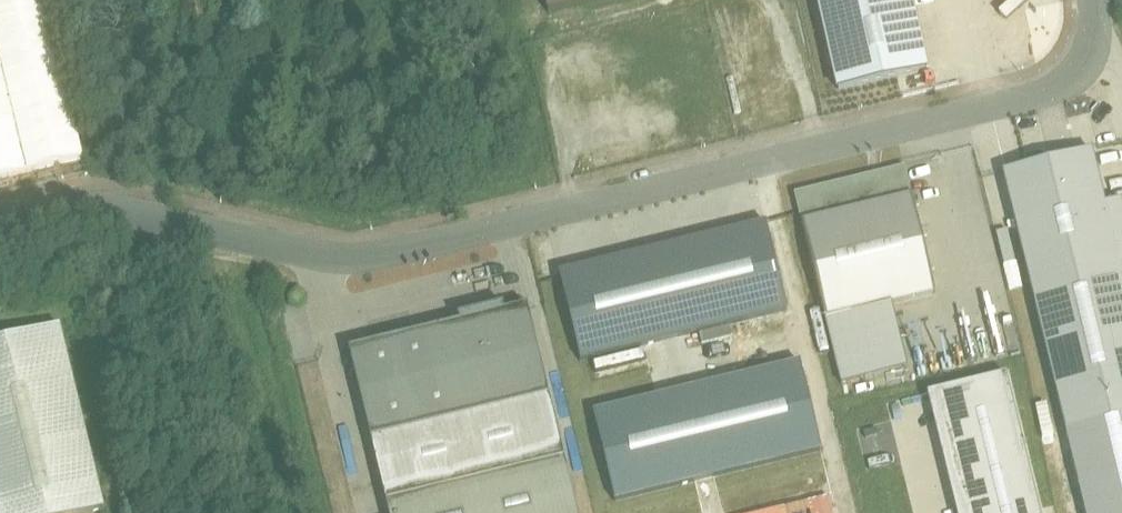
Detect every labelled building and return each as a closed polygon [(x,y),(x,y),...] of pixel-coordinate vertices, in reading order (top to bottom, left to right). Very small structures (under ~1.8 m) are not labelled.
[(79,157),(40,0),(0,0),(0,176),(79,157)] [(548,20),(638,0),(543,0),(548,20)] [(834,93),(922,74),(906,0),(814,0),(834,93)] [(1091,159),(1010,179),(1092,512),(1121,512),(1121,287),(1121,286),(1121,215),(1120,208),(1104,212),(1091,159)] [(795,195),(802,223),(911,196),(904,167),(795,195)] [(911,196),(802,223),(826,322),(892,306),(936,295),(911,196)] [(764,223),(562,272),(584,362),(786,313),(764,223)] [(459,324),(349,350),(371,441),(550,397),(528,307),(505,313),(504,306),(458,317),(459,324)] [(892,306),(826,322),(843,386),(908,370),(892,306)] [(0,342),(0,512),(92,512),(106,510),(61,327),(0,342)] [(799,363),(594,413),(616,502),(821,452),(799,363)] [(927,394),(957,512),(1040,512),(1006,376),(927,394)] [(371,441),(388,512),(578,512),(550,397),(371,441)]
